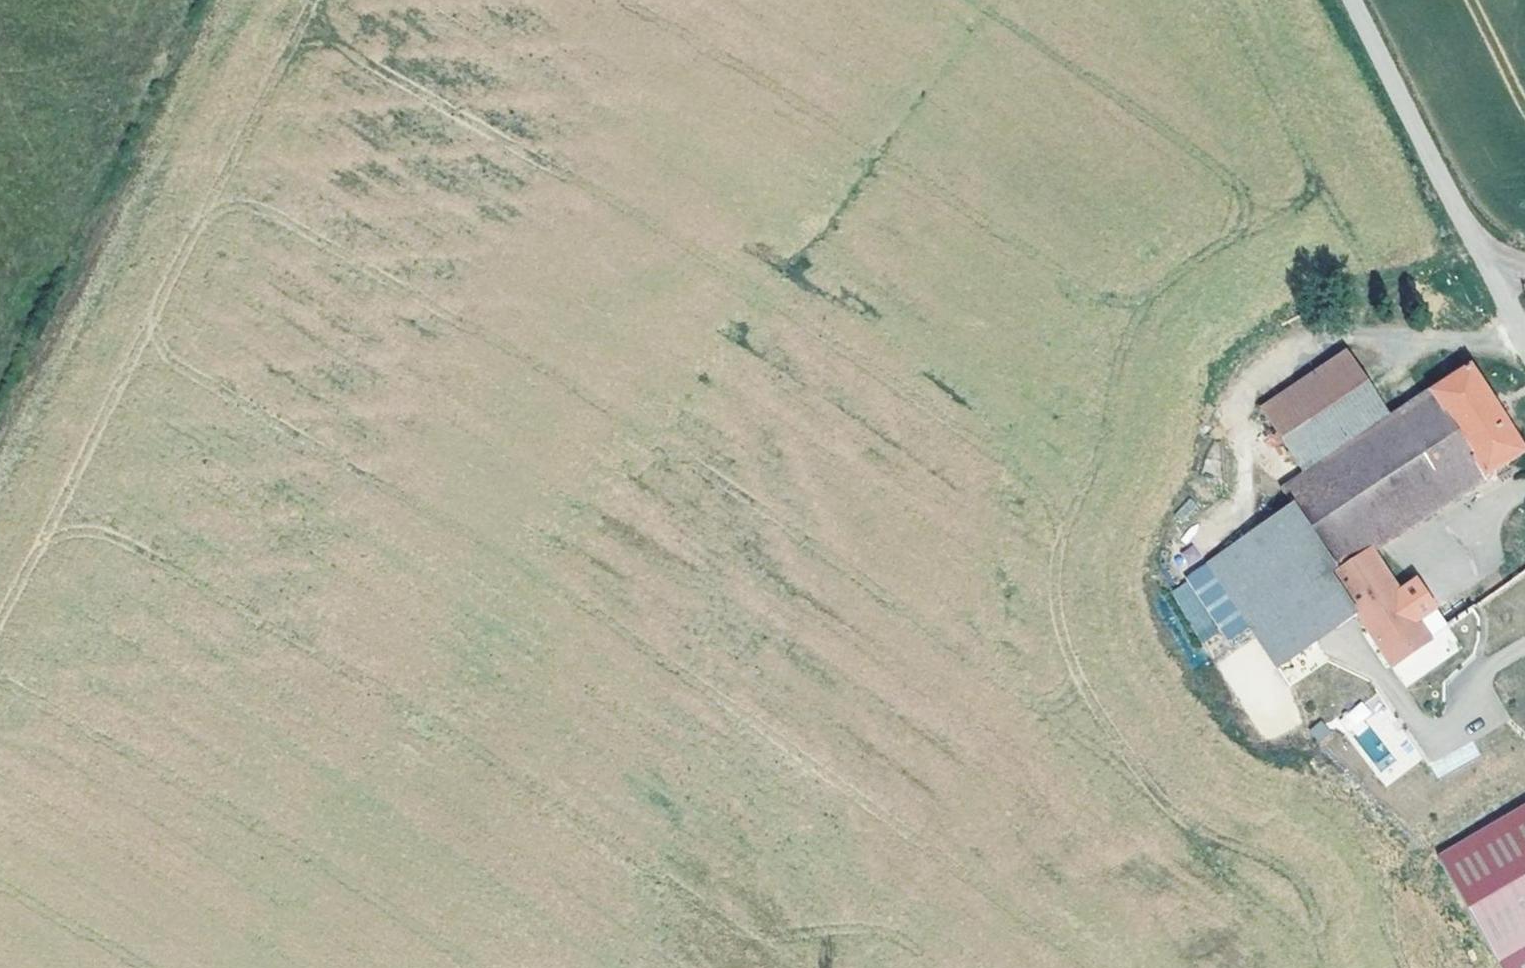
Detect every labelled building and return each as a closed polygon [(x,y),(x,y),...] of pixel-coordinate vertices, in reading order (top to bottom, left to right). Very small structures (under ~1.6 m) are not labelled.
[(1368,568),(1464,496),(1451,475),(1459,469),(1453,461),(1461,456),(1427,407),(1380,440),(1333,373),(1246,432),(1293,500),(1276,511),(1289,531),(1331,593),(1327,595),(1356,639),(1383,679),(1466,621),(1456,605),(1413,634),(1368,568)] [(1462,381),(1427,407),(1461,456),(1453,461),(1459,469),(1451,475),(1464,496),(1516,459),(1462,381)] [(1331,593),(1289,531),(1208,591),(1281,690),(1356,639),(1327,595),(1331,593)] [(1385,784),(1423,758),(1377,692),(1339,718),(1385,784)] [(1333,761),(1346,753),(1334,732),(1321,740),(1333,761)] [(1445,863),(1503,967),(1524,955),(1524,818),(1445,863)]
